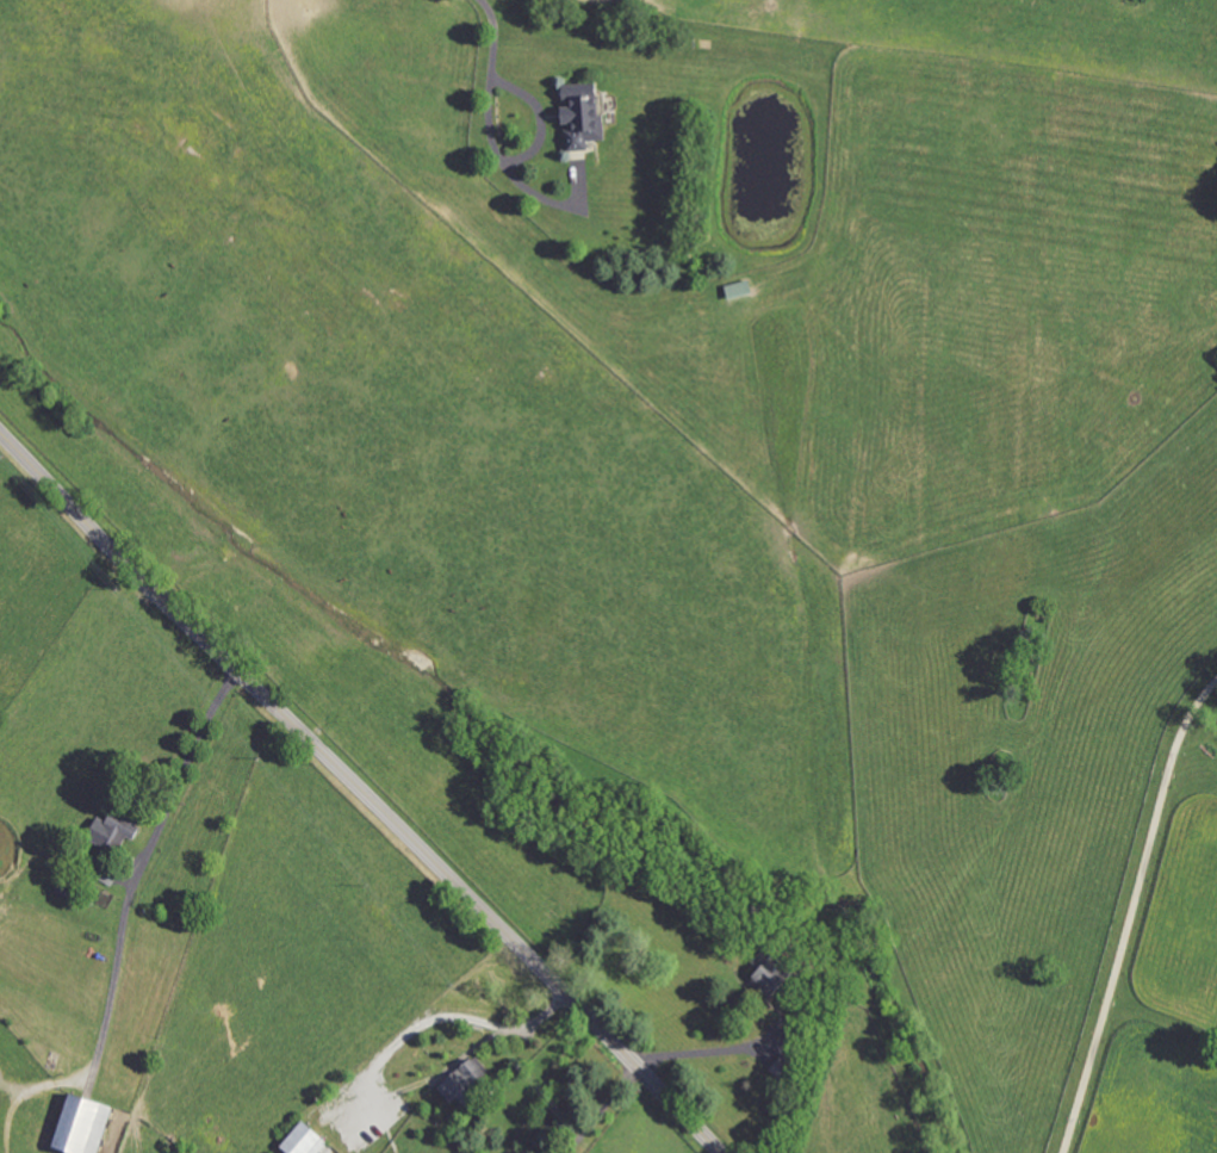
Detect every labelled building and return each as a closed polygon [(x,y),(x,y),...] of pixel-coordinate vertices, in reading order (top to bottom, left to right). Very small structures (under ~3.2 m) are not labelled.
[(145,822),(117,809),(111,822),(100,817),(91,837),(122,851),(129,836),(137,840),(145,822)] [(756,980),(775,1000),(796,980),(776,960),(756,980)] [(498,1079),(477,1056),(441,1089),(454,1104),(460,1098),(468,1107),(498,1079)] [(76,1152),(106,1152),(121,1107),(77,1093),(59,1148),(76,1152)] [(290,1152),(321,1152),(331,1139),(305,1121),(285,1150),(290,1152)]
